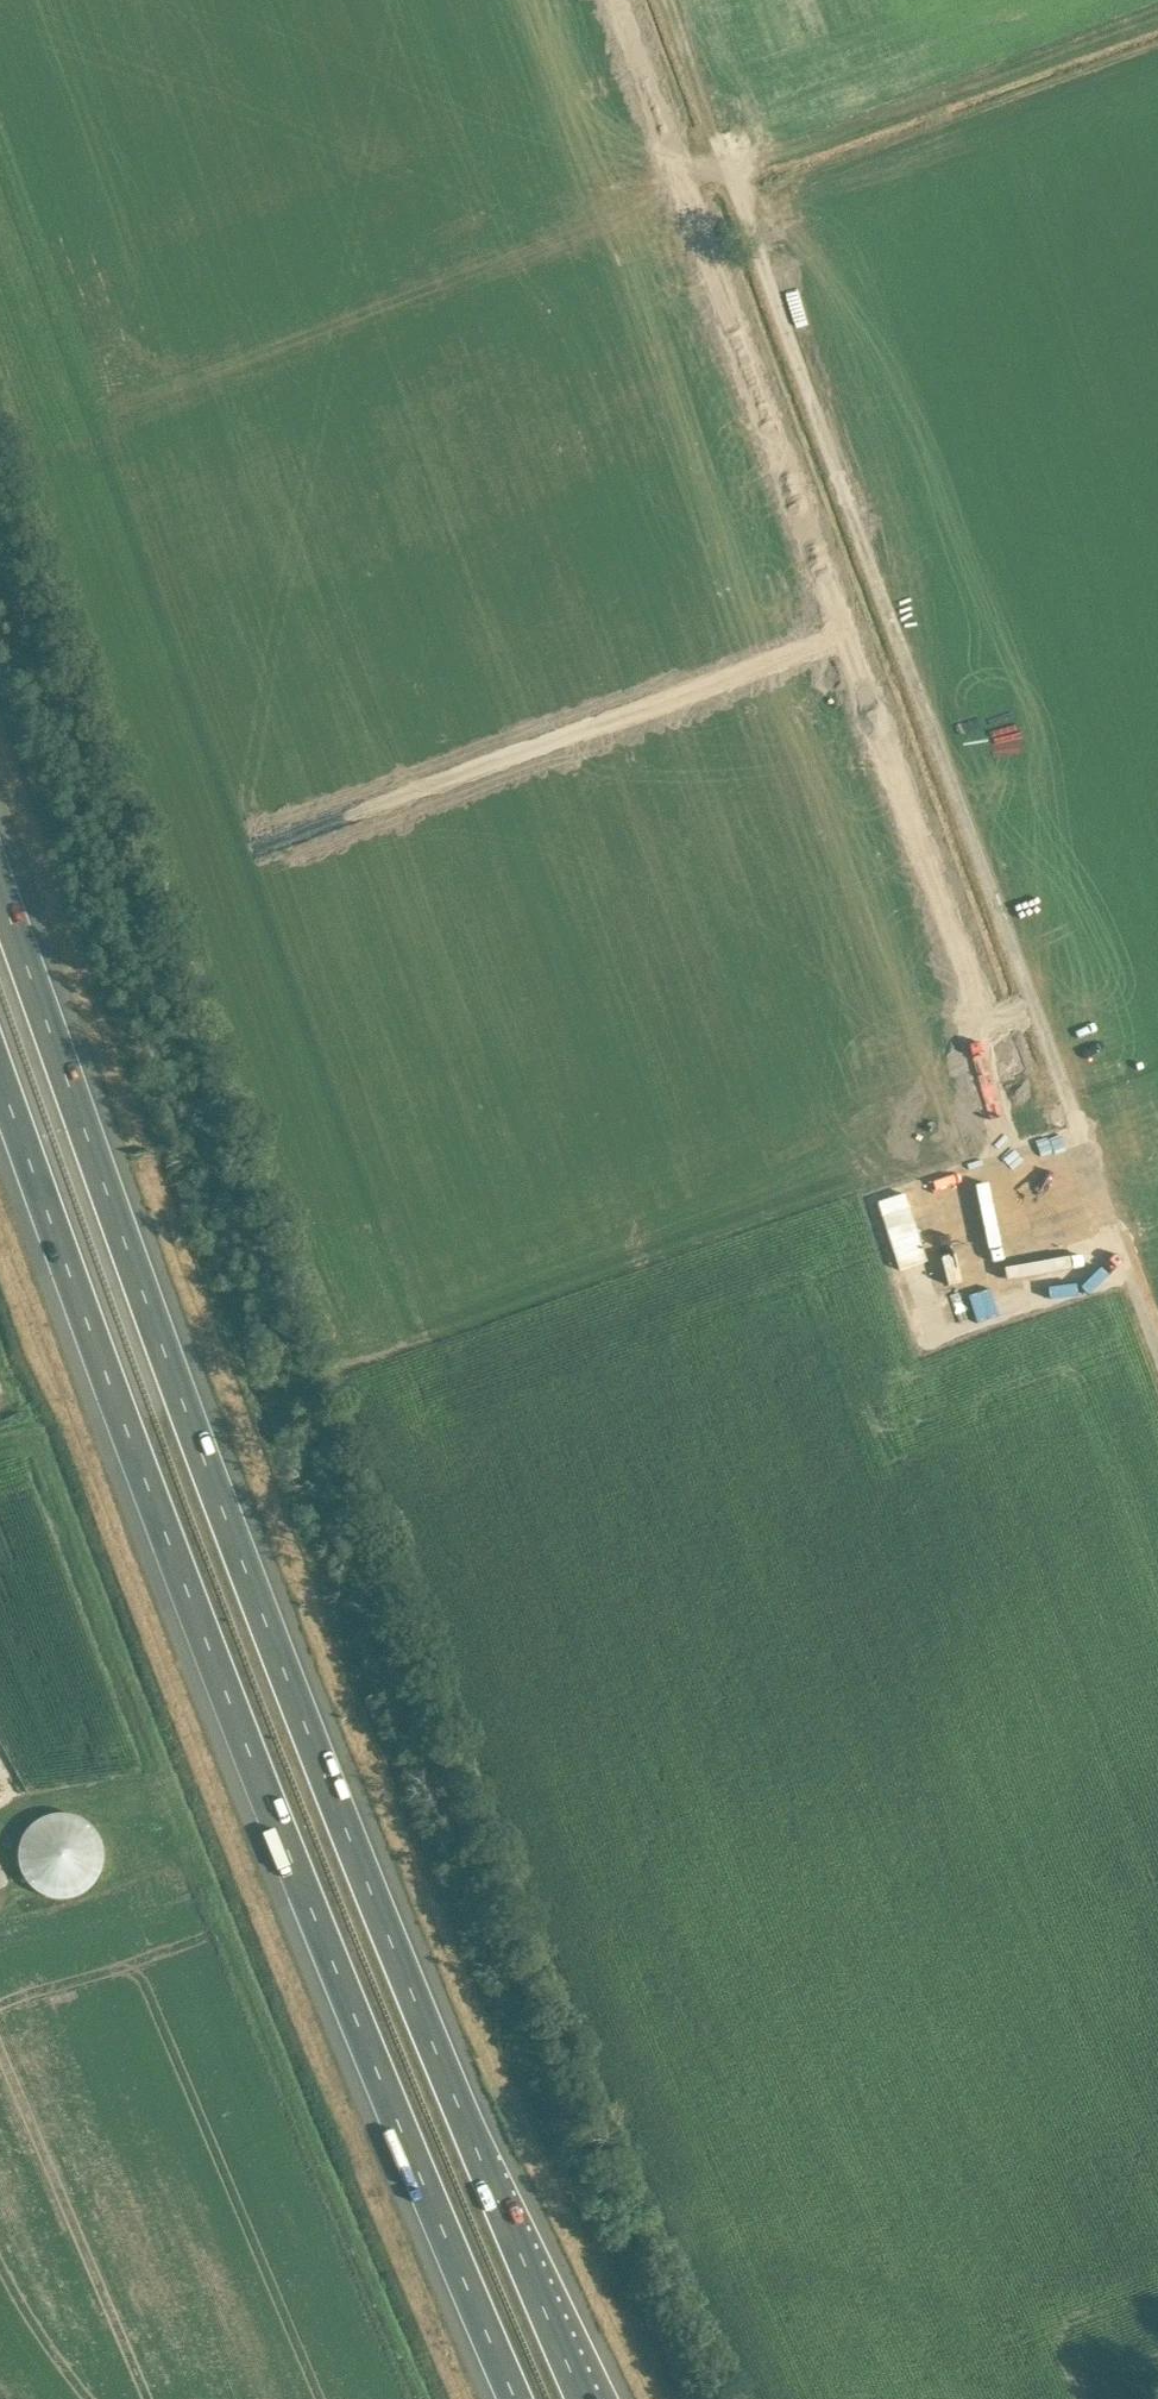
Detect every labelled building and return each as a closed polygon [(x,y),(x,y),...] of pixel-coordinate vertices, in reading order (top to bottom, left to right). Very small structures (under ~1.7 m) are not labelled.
[(16,1858),(48,1907),(109,1867),(70,1808),(23,1838),(30,1849),(16,1858)]
